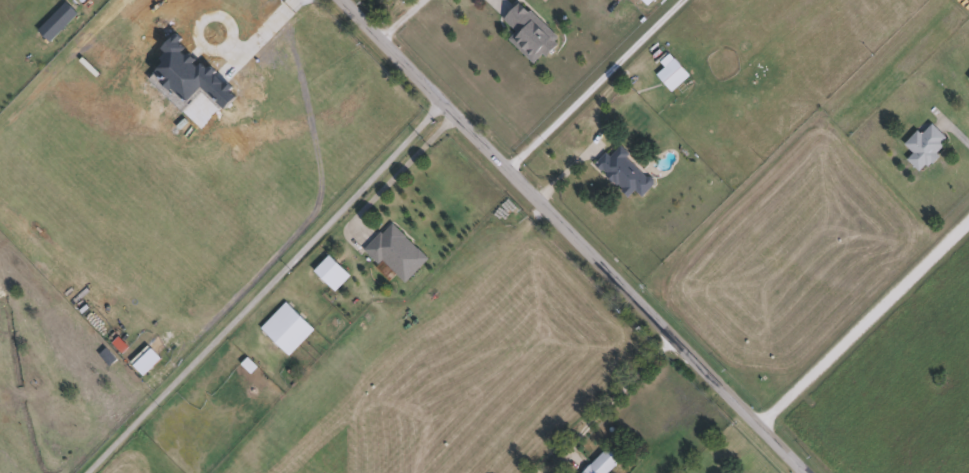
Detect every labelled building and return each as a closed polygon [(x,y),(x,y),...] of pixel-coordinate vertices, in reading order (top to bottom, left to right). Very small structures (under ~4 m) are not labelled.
[(47,12),(50,15),(65,1),(80,17),(51,44),(33,25),(47,12)] [(507,39),(515,31),(502,19),(518,1),(558,38),(534,64),(507,39)] [(655,74),(674,58),(689,75),(671,91),(655,74)] [(919,171),(906,159),(913,152),(904,143),(917,129),(921,133),(931,122),(949,140),(919,171)] [(641,195),(634,189),(627,196),(594,163),(605,152),(609,156),(618,146),(654,182),(641,195)] [(391,221),(428,258),(403,283),(366,247),(391,221)] [(334,292),(313,270),(329,255),(350,276),(334,292)] [(314,330),(289,356),(260,328),(286,302),(314,330)] [(622,458),(607,472),(582,472),(609,445),(622,458)]
